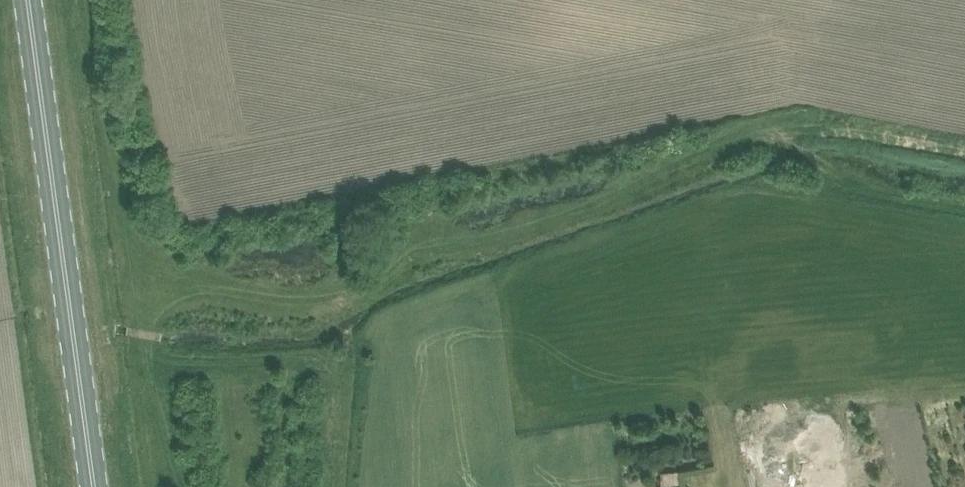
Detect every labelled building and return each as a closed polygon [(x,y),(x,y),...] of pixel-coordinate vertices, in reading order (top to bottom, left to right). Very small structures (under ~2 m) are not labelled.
[(678,469),(662,470),(663,484),(679,481),(678,469)]
